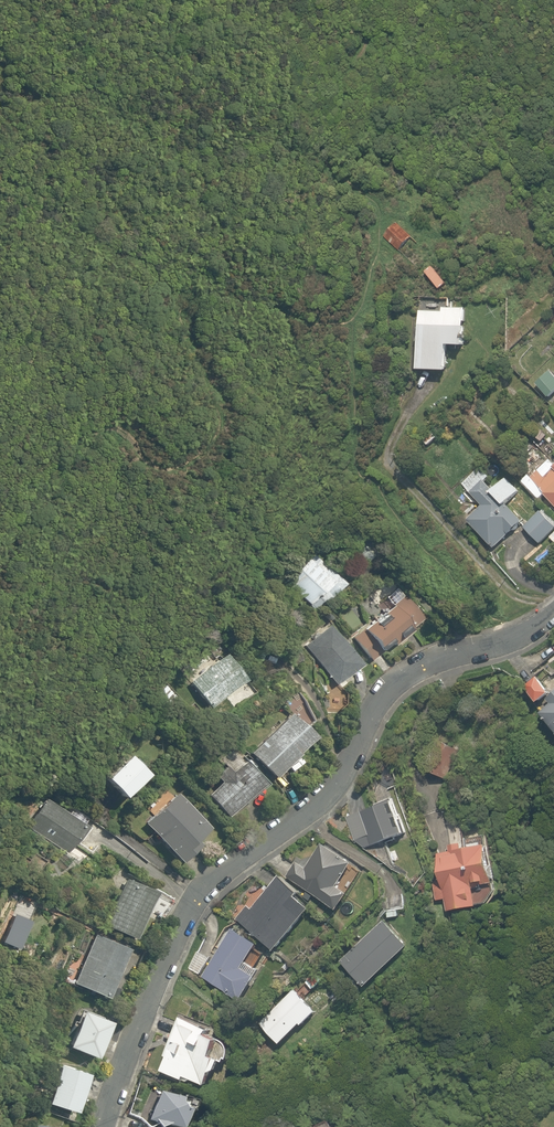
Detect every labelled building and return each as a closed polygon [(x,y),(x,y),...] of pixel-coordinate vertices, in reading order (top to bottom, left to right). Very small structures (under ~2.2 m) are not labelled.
[(384,236),(398,250),(411,236),(397,222),(384,236)] [(433,264),(424,271),(439,290),(448,284),(433,264)] [(418,370),(447,371),(448,346),(465,347),(466,308),(444,307),(444,312),(420,311),(418,370)] [(549,397),(553,393),(553,374),(551,371),(536,383),(549,397)] [(536,436),(541,441),(547,435),(541,430),(536,436)] [(428,445),(437,438),(432,432),(423,440),(428,445)] [(549,459),(531,477),(529,474),(521,481),(540,501),(546,495),(553,504),(553,464),(549,459)] [(492,545),(494,547),(508,534),(509,534),(523,521),(506,503),(519,491),(507,478),(494,490),(485,481),(489,477),(480,466),(462,483),(483,505),(467,520),(491,545),(492,545)] [(553,530),(553,525),(541,511),(524,528),(540,544),(553,530)] [(351,545),(368,561),(380,547),(363,532),(351,545)] [(307,602),(313,609),(320,602),(321,604),(343,584),(314,552),(306,559),(305,558),(282,579),(305,605),(307,602)] [(351,636),(370,660),(381,651),(380,650),(391,642),(393,645),(413,630),(411,628),(423,618),(404,595),(398,587),(386,596),(393,605),(382,614),(373,621),(372,620),(365,626),(364,625),(351,636)] [(303,645),(335,684),(360,664),(329,624),(303,645)] [(190,681),(211,707),(245,680),(224,653),(190,681)] [(526,686),(539,702),(551,693),(538,676),(526,686)] [(156,693),(167,705),(176,696),(165,684),(156,693)] [(547,699),(551,703),(540,713),(553,728),(553,692),(547,699)] [(250,752),(273,777),(299,753),(297,752),(314,736),(292,712),(250,752)] [(425,768),(447,779),(461,750),(439,739),(425,768)] [(104,776),(122,796),(146,774),(128,754),(104,776)] [(206,794),(225,815),(262,783),(243,761),(232,771),(227,766),(215,776),(220,781),(206,794)] [(66,801),(83,811),(90,800),(73,790),(66,801)] [(144,823),(180,861),(199,843),(195,839),(209,827),(177,793),(144,823)] [(26,825),(67,852),(85,826),(44,798),(26,825)] [(355,840),(364,848),(407,833),(402,819),(400,820),(392,798),(374,804),(375,807),(347,817),(355,840)] [(446,898),(448,911),(478,906),(475,888),(482,887),(482,885),(496,882),(495,879),(497,878),(495,865),(491,866),(487,845),(488,845),(487,836),(464,839),(466,850),(462,850),(461,843),(449,845),(450,851),(438,853),(442,880),(434,881),(437,900),(446,898)] [(287,876),(338,909),(348,893),(337,886),(352,862),(322,843),(307,868),(297,861),(287,876)] [(237,918),(276,950),(310,909),(296,897),(298,894),(278,877),(252,909),(248,906),(237,918)] [(104,925),(136,938),(156,893),(124,879),(104,925)] [(150,911),(163,918),(172,901),(158,894),(150,911)] [(383,895),(382,911),(407,911),(407,895),(383,895)] [(341,961),(365,986),(408,945),(385,920),(341,961)] [(203,976),(242,1000),(257,976),(255,975),(258,969),(246,962),(257,943),(233,928),(203,976)] [(73,982),(106,997),(128,948),(95,933),(73,982)] [(189,968),(202,974),(210,957),(197,951),(189,968)] [(261,1021),(283,1042),(301,1023),(303,1024),(317,1010),(294,988),(261,1021)] [(67,1045),(94,1056),(108,1020),(81,1009),(67,1045)] [(196,1079),(209,1084),(214,1071),(219,1069),(224,1059),(215,1055),(222,1039),(208,1033),(211,1029),(181,1017),(165,1056),(169,1058),(164,1070),(191,1081),(196,1079)] [(47,1102),(75,1110),(80,1094),(81,1095),(87,1074),(86,1074),(86,1072),(58,1064),(47,1102)] [(183,1114),(177,1111),(175,1106),(177,1101),(158,1093),(147,1121),(153,1124),(155,1126),(177,1126),(183,1114)]
